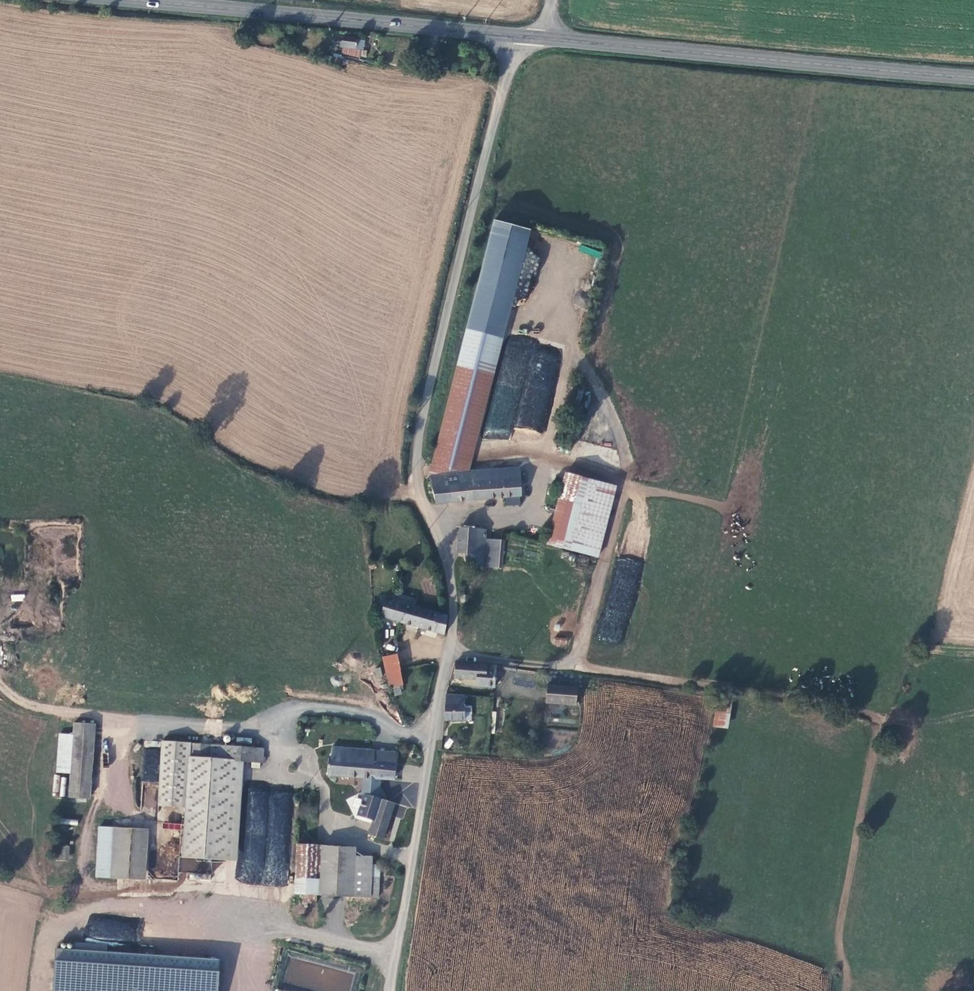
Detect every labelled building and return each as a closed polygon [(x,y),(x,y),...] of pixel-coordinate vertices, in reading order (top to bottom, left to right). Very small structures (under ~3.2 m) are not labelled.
[(341,48),(342,48),(341,54),(367,58),(368,52),(363,51),(365,42),(358,41),(358,40),(343,38),(341,48)] [(496,219),(468,328),(496,337),(525,227),(496,219)] [(580,246),(578,252),(600,256),(601,250),(580,246)] [(431,474),(459,471),(461,472),(496,337),(468,328),(431,474)] [(514,425),(538,432),(561,352),(509,337),(485,414),(488,415),(482,434),(508,442),(514,425)] [(459,471),(431,474),(429,474),(436,502),(521,496),(519,470),(489,473),(490,481),(472,482),(460,483),(459,471)] [(490,481),(489,473),(479,473),(472,479),(472,482),(490,481)] [(609,484),(564,473),(547,542),(592,552),(609,484)] [(485,539),(486,532),(486,530),(460,528),(459,552),(466,553),(466,564),(475,564),(476,555),(494,555),(494,539),(485,539)] [(11,602),(24,600),(24,594),(11,595),(11,602)] [(446,620),(445,614),(386,600),(380,616),(444,632),(446,620)] [(553,645),(566,647),(567,638),(554,637),(553,645)] [(386,669),(399,668),(397,655),(384,657),(386,669)] [(497,666),(456,661),(455,676),(464,677),(464,674),(477,675),(476,685),(495,687),(497,666)] [(403,686),(399,668),(386,669),(392,688),(403,686)] [(576,691),(547,687),(545,705),(574,709),(576,691)] [(445,720),(463,721),(465,696),(448,694),(445,720)] [(715,700),(713,726),(729,728),(732,702),(715,700)] [(90,798),(96,723),(77,722),(71,797),(90,798)] [(263,749),(192,742),(192,752),(188,752),(188,756),(191,757),(235,760),(262,762),(263,749)] [(393,779),(395,752),(374,751),(333,746),(332,756),(329,756),(328,774),(393,779)] [(235,760),(191,757),(183,856),(227,861),(235,760)] [(54,775),(52,795),(64,796),(66,776),(54,775)] [(400,829),(387,826),(393,802),(364,793),(358,815),(373,819),(369,835),(397,842),(400,829)] [(406,806),(393,802),(387,826),(400,829),(406,806)] [(96,876),(111,877),(115,826),(101,825),(96,876)] [(141,830),(115,826),(111,877),(138,880),(141,830)] [(321,845),(300,844),(297,894),(319,895),(321,845)] [(321,894),(353,896),(354,855),(355,846),(323,844),(321,894)] [(58,845),(57,860),(68,860),(69,846),(58,845)] [(372,856),(354,855),(353,896),(370,897),(372,856)] [(219,959),(54,948),(51,990),(217,990),(219,959)] [(314,990),(350,990),(354,974),(289,958),(282,985),(300,989),(300,988),(314,990)]
